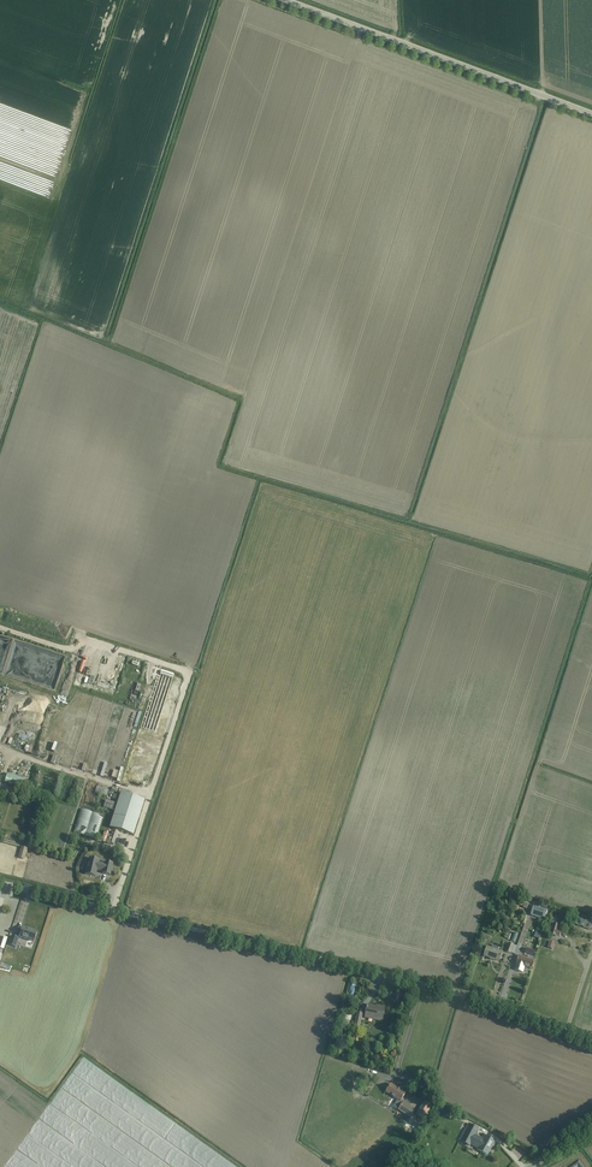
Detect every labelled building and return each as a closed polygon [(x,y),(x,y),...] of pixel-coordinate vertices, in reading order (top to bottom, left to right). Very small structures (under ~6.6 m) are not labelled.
[(24,778),(7,773),(4,783),(21,788),(24,778)] [(109,828),(133,835),(144,801),(121,793),(109,828)] [(85,806),(80,830),(91,832),(96,808),(85,806)] [(97,809),(96,816),(107,818),(108,811),(97,809)] [(93,824),(91,833),(101,835),(102,825),(93,824)] [(85,874),(95,877),(97,870),(103,871),(102,874),(110,876),(113,864),(105,862),(104,864),(99,863),(99,860),(89,858),(85,874)] [(534,906),(531,915),(545,920),(548,911),(534,906)] [(579,926),(583,928),(586,929),(591,931),(591,930),(591,922),(586,920),(586,917),(582,916),(581,919),(579,926)] [(556,936),(560,937),(561,931),(558,930),(559,925),(553,924),(550,935),(556,937),(556,936)] [(22,927),(20,933),(19,937),(34,942),(37,932),(22,927)] [(11,936),(8,945),(15,948),(18,938),(11,936)] [(487,947),(484,956),(491,958),(494,959),(499,961),(501,957),(501,958),(501,956),(502,952),(498,951),(499,948),(493,946),(492,949),(487,947)] [(516,965),(515,970),(523,973),(524,968),(530,970),(533,961),(534,958),(529,956),(528,959),(519,957),(516,965)] [(367,1010),(366,1016),(366,1017),(373,1019),(373,1020),(382,1022),(385,1008),(379,1007),(378,1008),(368,1006),(367,1010)] [(391,1085),(386,1093),(398,1100),(393,1107),(399,1110),(403,1103),(401,1102),(402,1099),(406,1094),(391,1085)] [(416,1116),(424,1121),(435,1104),(426,1099),(416,1116)] [(399,1111),(410,1118),(415,1110),(403,1103),(399,1110),(399,1111)] [(478,1129),(469,1124),(460,1141),(469,1146),(470,1144),(478,1148),(477,1150),(487,1155),(489,1152),(488,1151),(494,1140),(485,1136),(486,1137),(484,1140),(475,1135),(478,1129)]
